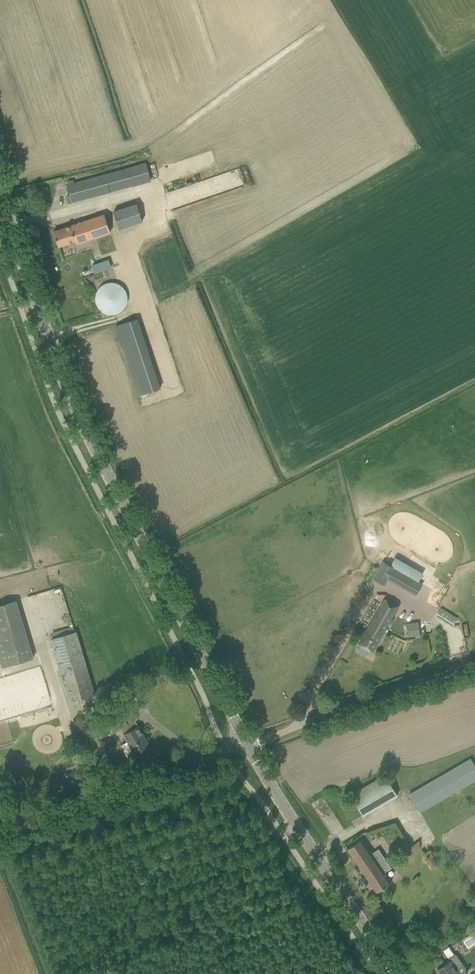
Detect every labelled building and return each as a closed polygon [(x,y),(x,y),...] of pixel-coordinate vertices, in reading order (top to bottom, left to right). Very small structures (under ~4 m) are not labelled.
[(128,168),(76,182),(67,185),(72,202),(133,185),(128,168)] [(119,229),(142,220),(137,204),(113,212),(119,229)] [(104,214),(63,228),(53,231),(59,247),(76,241),(76,243),(86,240),(110,232),(104,214)] [(108,260),(92,265),(95,273),(111,267),(108,260)] [(115,279),(94,294),(109,315),(130,299),(115,279)] [(137,319),(115,326),(121,344),(143,337),(137,319)] [(387,579),(414,594),(421,583),(383,561),(373,579),(383,584),(387,579)] [(372,651),(398,607),(385,599),(359,644),(372,651)] [(17,600),(0,605),(0,663),(1,667),(34,658),(17,600)] [(444,620),(452,625),(457,617),(449,613),(444,620)] [(418,623),(407,624),(409,637),(419,635),(418,623)] [(95,694),(77,631),(51,638),(69,702),(95,694)] [(0,678),(0,719),(51,706),(41,668),(0,678)] [(114,720),(108,723),(114,733),(121,729),(122,729),(124,734),(129,744),(134,753),(140,749),(141,752),(148,748),(147,746),(149,745),(138,726),(131,731),(127,725),(128,724),(122,715),(114,720)] [(470,757),(409,793),(419,811),(474,779),(474,765),(470,757)] [(388,774),(353,791),(364,814),(399,797),(388,774)] [(360,839),(347,848),(377,892),(390,883),(383,873),(390,868),(378,849),(370,855),(360,839)] [(437,970),(439,973),(465,973),(468,972),(464,965),(457,954),(447,960),(448,962),(437,970)]
